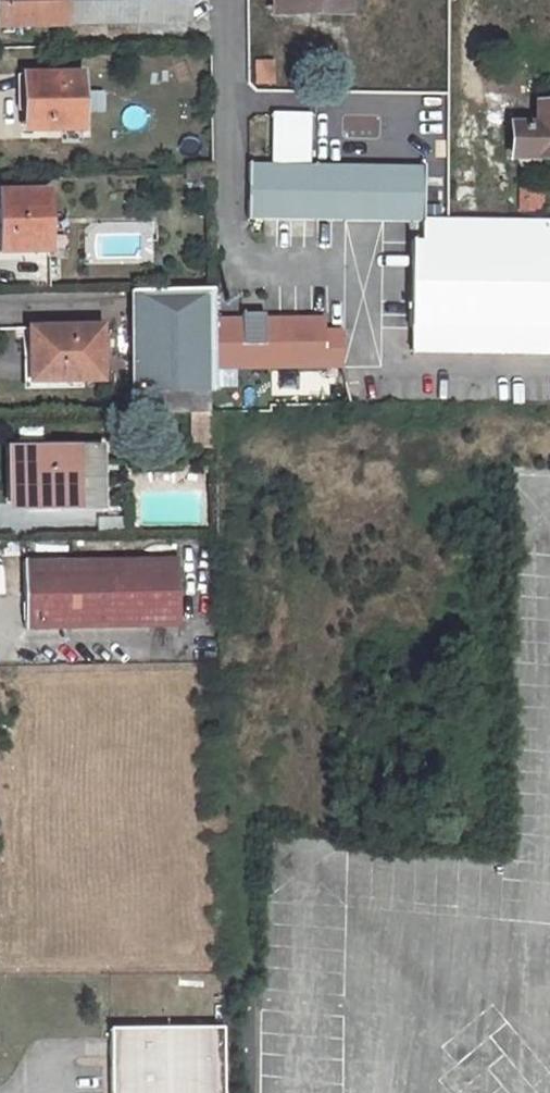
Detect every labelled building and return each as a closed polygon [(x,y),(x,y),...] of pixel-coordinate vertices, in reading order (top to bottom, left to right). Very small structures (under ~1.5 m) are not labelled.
[(190,0),(0,0),(0,26),(191,23),(190,0)] [(277,15),(343,13),(342,0),(276,0),(277,15)] [(271,88),(271,60),(249,60),(249,88),(271,88)] [(83,74),(25,75),(25,105),(32,105),(32,131),(84,130),(83,74)] [(542,109),(541,128),(514,128),(514,160),(549,160),(549,109),(542,109)] [(310,165),(310,115),(274,115),(274,139),(283,139),(283,165),(250,164),(250,219),(423,222),(424,167),(310,165)] [(49,191),(0,192),(2,252),(50,251),(49,191)] [(521,191),(521,211),(534,212),(534,191),(521,191)] [(412,354),(549,356),(549,330),(549,224),(423,222),(423,243),(411,243),(410,330),(412,330),(412,354)] [(215,387),(215,321),(214,291),(131,292),(134,394),(166,394),(167,416),(194,415),(211,415),(210,392),(215,392),(215,387)] [(267,316),(244,315),(243,322),(215,321),(215,387),(232,387),(232,370),(342,369),(342,342),(326,343),(325,332),(325,320),(266,320),(267,316)] [(31,356),(41,356),(41,384),(102,383),(101,329),(30,329),(31,356)] [(342,332),(325,332),(326,343),(342,342),(342,332)] [(41,384),(41,356),(31,356),(25,356),(26,385),(41,384)] [(216,415),(211,415),(194,415),(194,448),(216,447),(216,415)] [(103,509),(103,447),(13,449),(15,505),(59,504),(58,511),(103,509)] [(24,565),(25,631),(180,628),(178,561),(24,565)] [(224,1026),(112,1028),(113,1092),(225,1092),(224,1026)]
